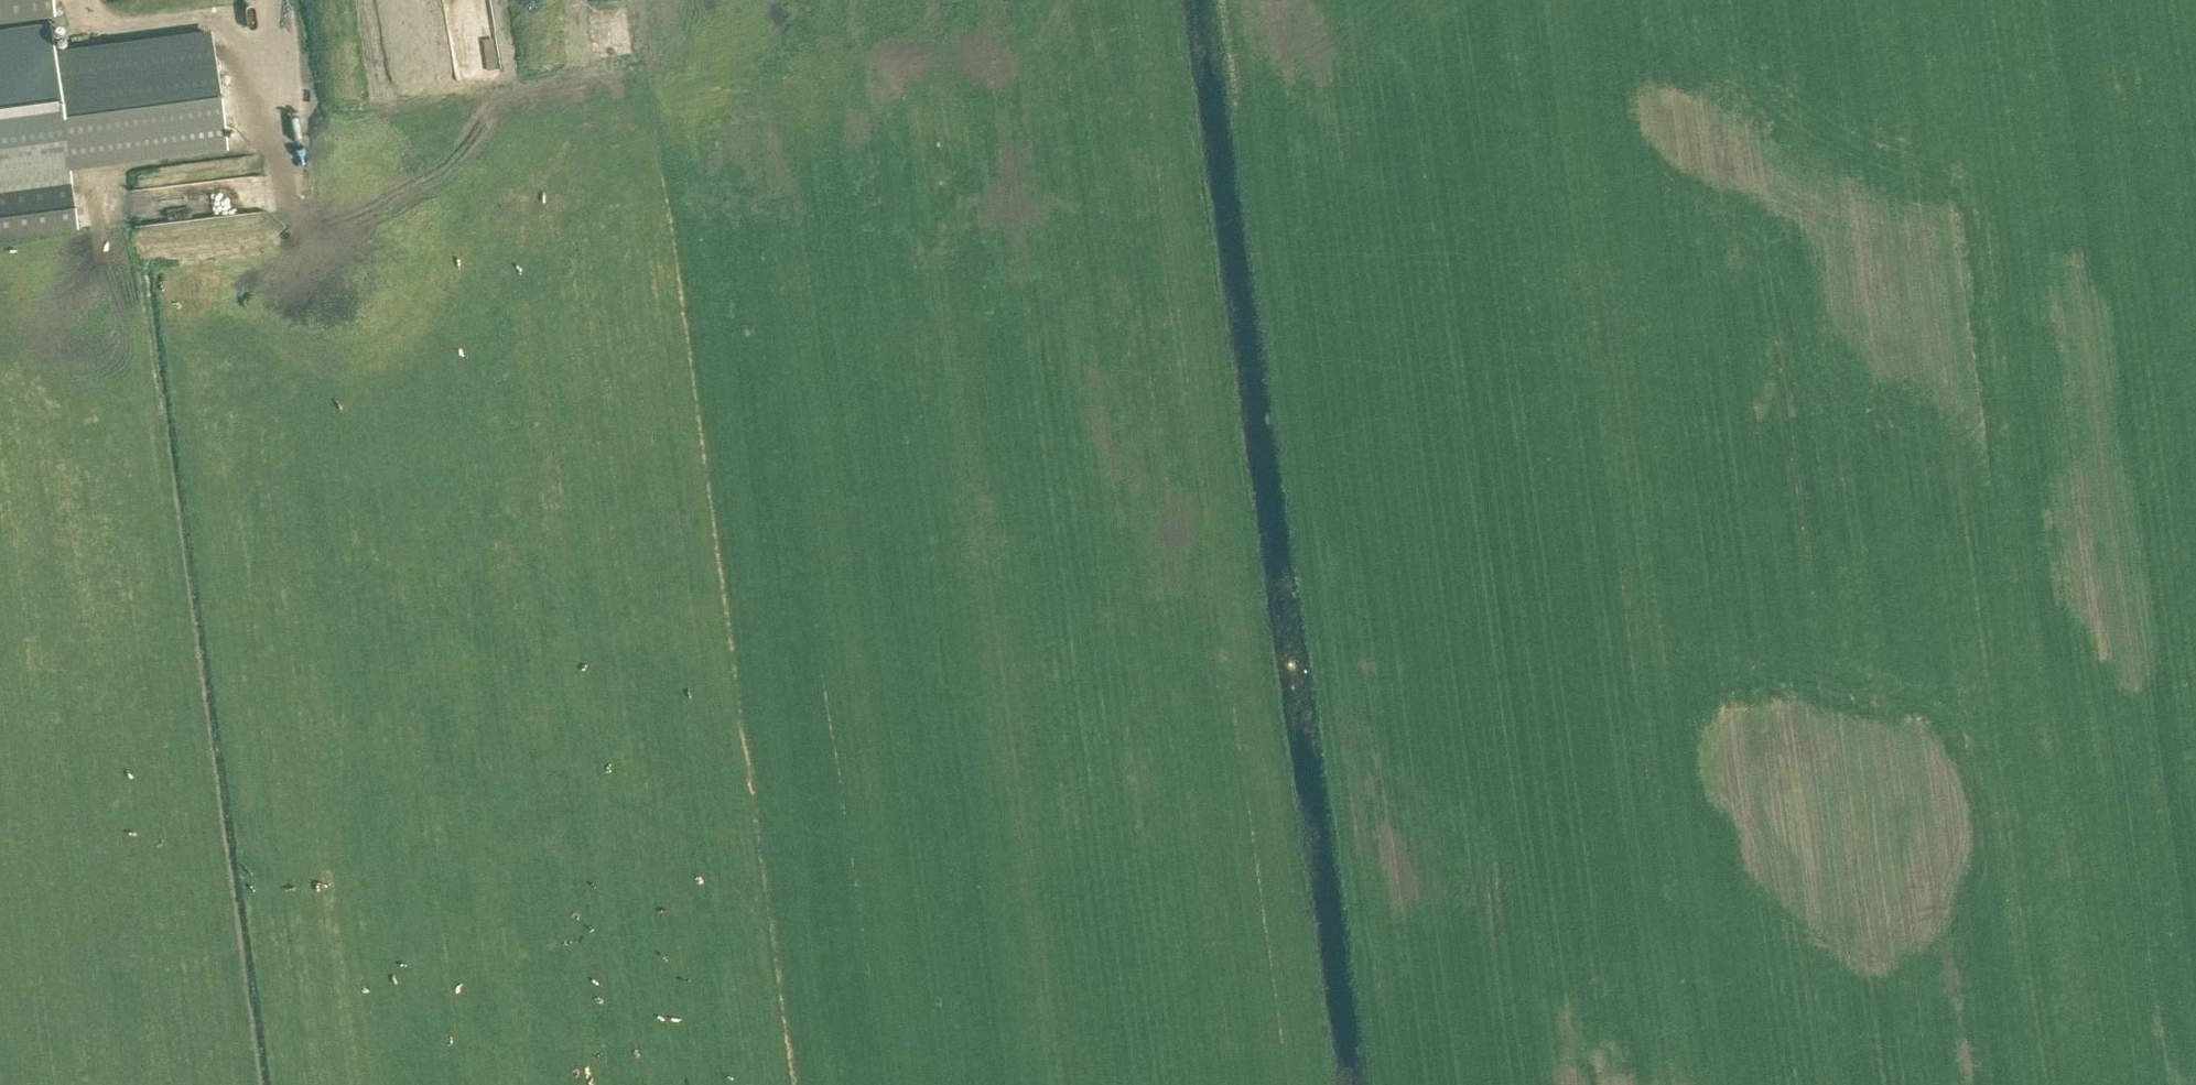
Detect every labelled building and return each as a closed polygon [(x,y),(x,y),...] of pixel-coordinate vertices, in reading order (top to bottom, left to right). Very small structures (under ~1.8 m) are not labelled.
[(57,18),(55,0),(0,0),(0,24),(57,18)] [(0,27),(0,243),(78,232),(69,164),(227,142),(212,36),(61,57),(54,19),(0,27)] [(143,189),(146,222),(284,209),(281,176),(143,189)]
